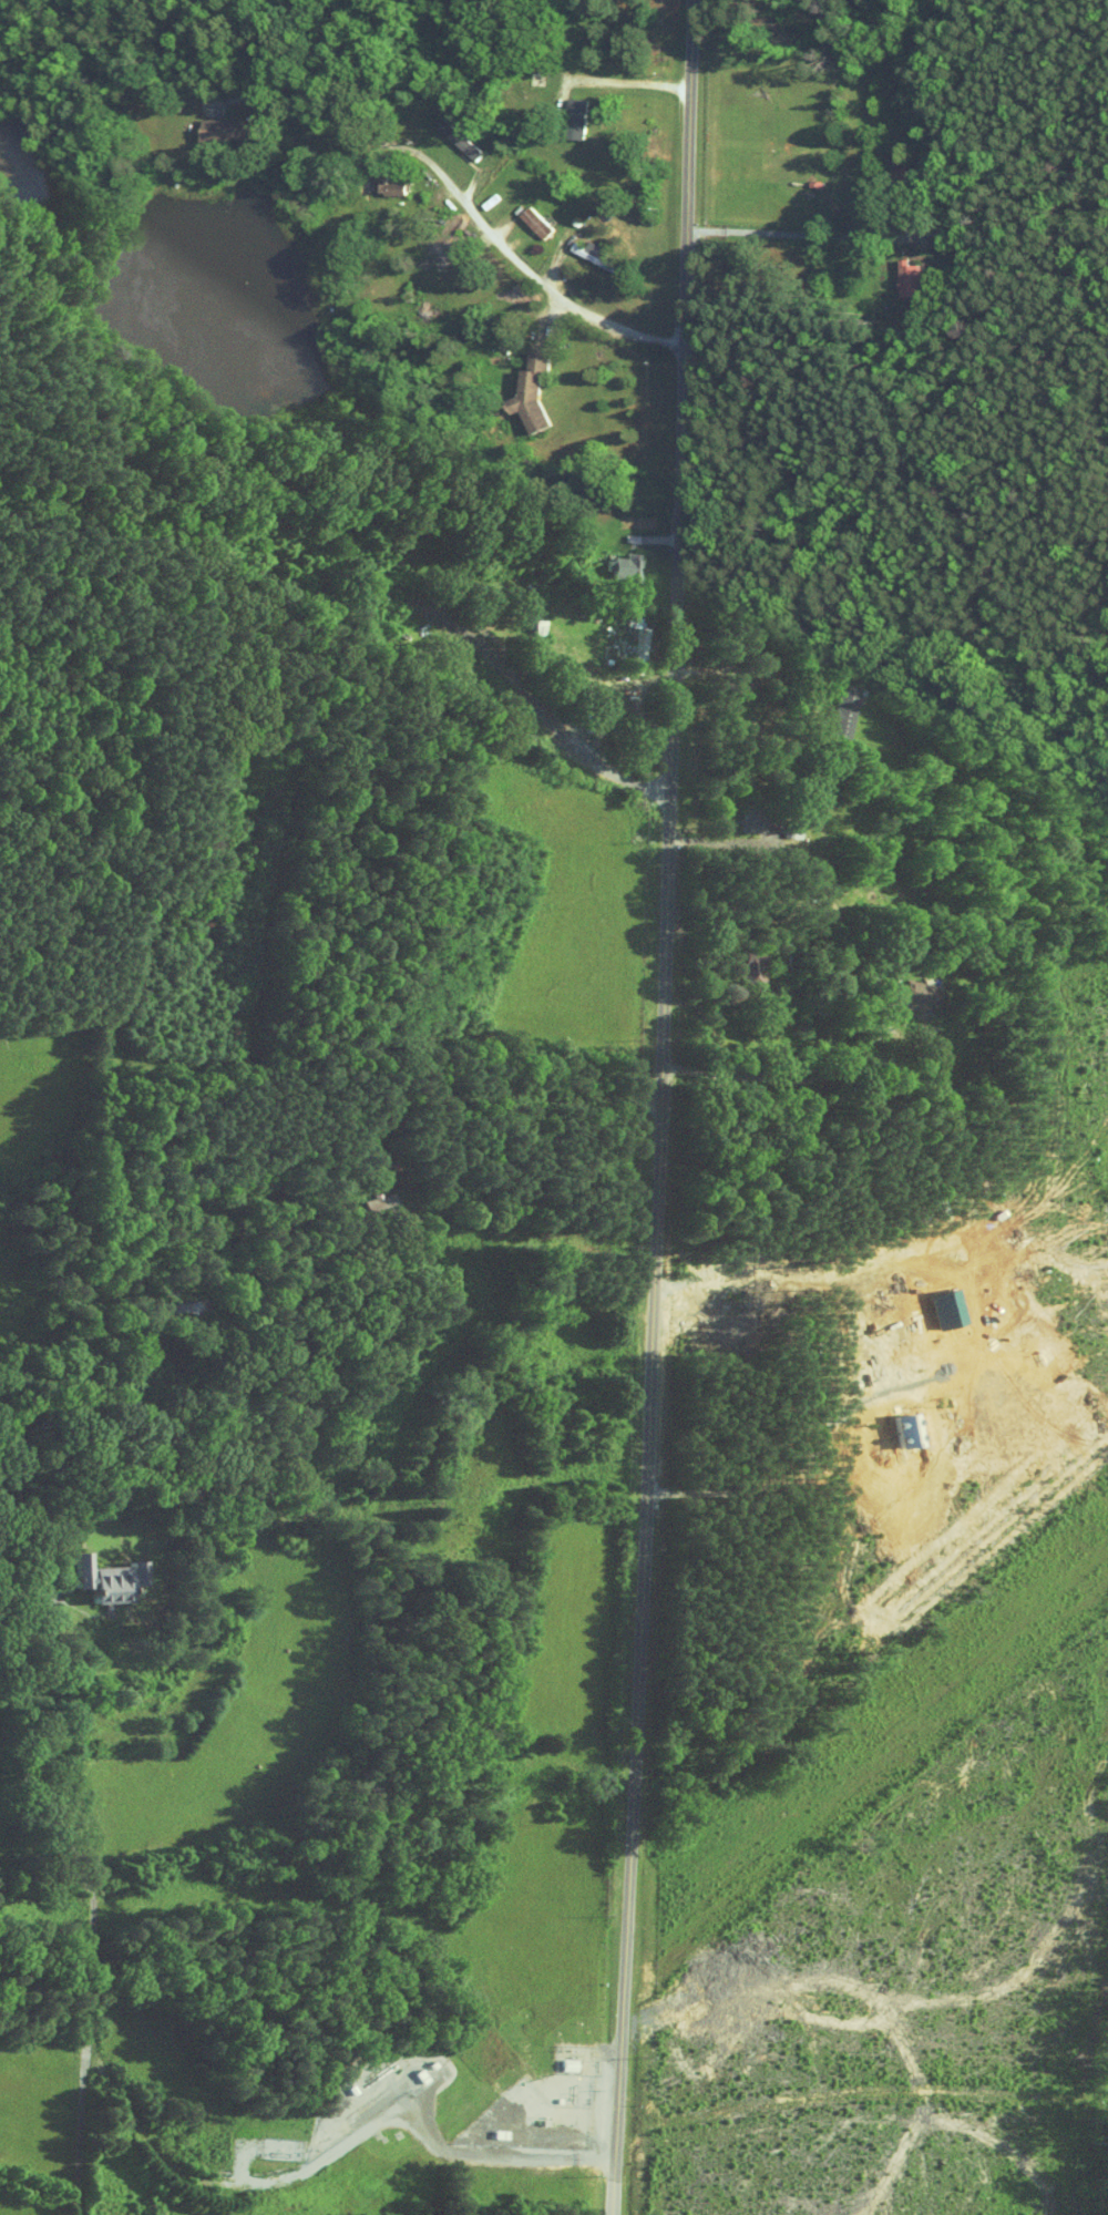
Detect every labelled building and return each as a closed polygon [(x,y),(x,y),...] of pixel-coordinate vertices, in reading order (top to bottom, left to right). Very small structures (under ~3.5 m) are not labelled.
[(584,100),(563,99),(561,140),(583,141),(584,100)] [(430,129),(474,160),(481,150),(437,118),(430,129)] [(197,145),(239,146),(239,135),(249,136),(250,122),(198,121),(197,145)] [(402,184),(385,184),(384,174),(377,174),(378,202),(402,202),(402,184)] [(541,240),(551,229),(525,206),(515,217),(541,240)] [(549,425),(537,400),(538,376),(546,372),(546,354),(529,354),(528,371),(516,371),(514,414),(524,435),(527,435),(549,425)] [(604,577),(637,579),(638,555),(606,553),(604,577)] [(845,739),(858,686),(835,680),(823,734),(845,739)] [(877,1007),(898,1013),(900,1007),(920,1013),(927,989),(901,981),(896,996),(882,992),(877,1007)] [(362,1198),(367,1217),(396,1210),(391,1192),(362,1198)] [(120,1603),(119,1587),(138,1586),(138,1561),(121,1562),(121,1567),(83,1568),(83,1552),(63,1553),(65,1590),(80,1589),(81,1605),(120,1603)] [(558,2071),(571,2071),(571,2059),(559,2059),(558,2071)]
